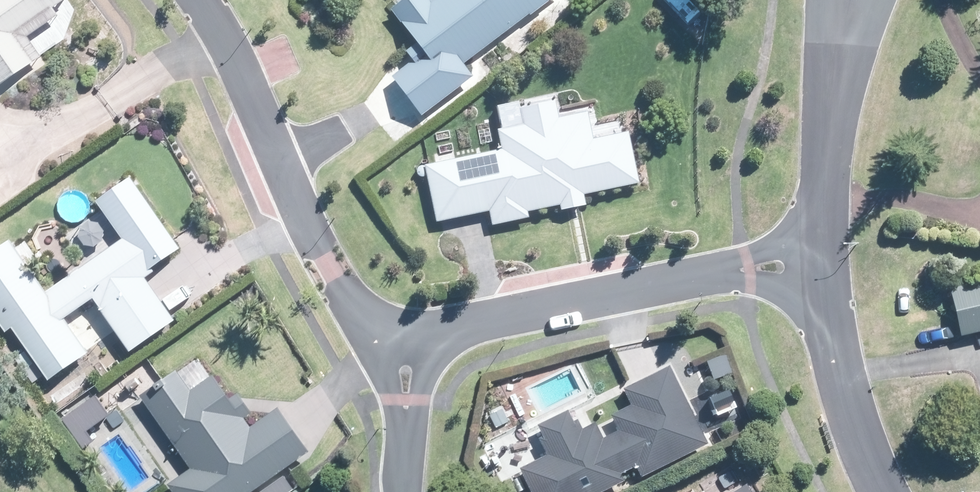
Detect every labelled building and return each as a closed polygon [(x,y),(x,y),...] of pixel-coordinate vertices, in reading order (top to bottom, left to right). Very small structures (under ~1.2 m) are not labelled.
[(1,92),(44,64),(25,35),(70,5),(67,0),(0,0),(0,90),(1,92)] [(542,0),(397,0),(382,12),(410,47),(401,54),(405,60),(384,76),(416,118),(469,77),(460,65),(542,0)] [(488,133),(492,150),(418,164),(430,224),(488,213),(490,226),(526,219),(525,212),(555,206),(556,211),(582,206),(580,194),(636,183),(626,131),(587,138),(582,112),(552,118),(550,104),(516,111),(519,127),(488,133)] [(0,246),(0,332),(1,334),(8,330),(45,385),(84,358),(57,319),(87,299),(122,351),(164,322),(135,279),(174,253),(123,177),(87,202),(114,241),(40,291),(7,242),(0,246)] [(979,325),(979,287),(956,292),(964,329),(967,328),(979,325)] [(705,366),(695,370),(700,383),(730,371),(722,350),(702,358),(705,366)] [(524,463),(515,467),(527,491),(597,491),(704,442),(668,364),(617,387),(625,405),(576,428),(566,406),(527,424),(533,436),(516,444),(524,463)] [(173,491),(253,491),(307,454),(277,412),(249,432),(242,423),(250,417),(237,398),(228,405),(211,381),(191,395),(176,375),(141,400),(191,471),(169,487),(173,491)] [(741,480),(720,491),(748,491),(741,480)]
